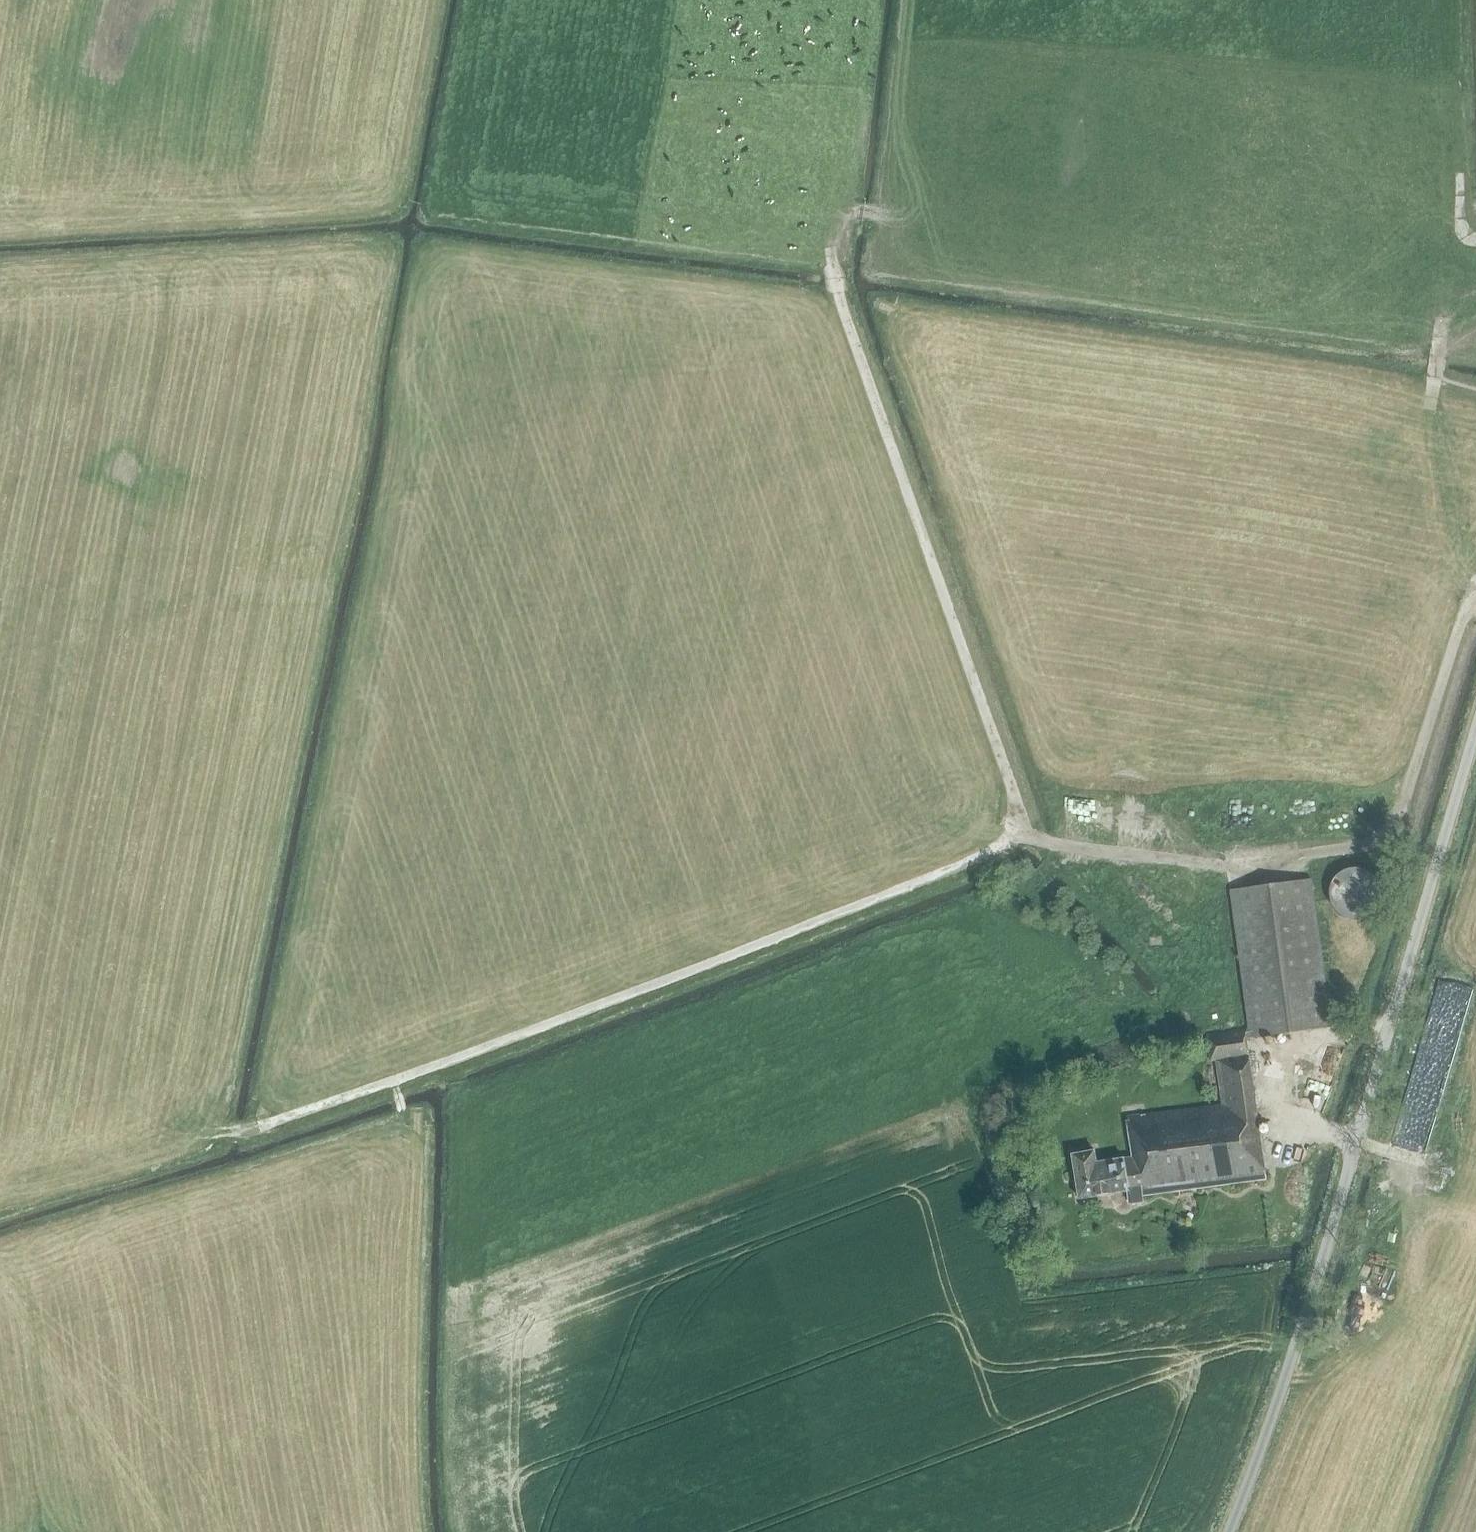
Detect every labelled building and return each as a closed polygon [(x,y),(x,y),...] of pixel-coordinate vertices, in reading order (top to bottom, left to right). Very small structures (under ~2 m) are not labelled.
[(1329,899),(1358,915),(1379,878),(1349,862),(1329,899)] [(1234,886),(1252,1035),(1336,1025),(1317,876),(1234,886)] [(1461,1047),(1472,985),(1439,979),(1428,1041),(1461,1047)] [(1250,1037),(1249,1032),(1206,1038),(1209,1061),(1215,1060),(1222,1107),(1126,1121),(1131,1156),(1096,1161),(1094,1150),(1072,1153),(1078,1198),(1127,1191),(1129,1203),(1143,1202),(1142,1196),(1265,1178),(1246,1037),(1250,1037)]
